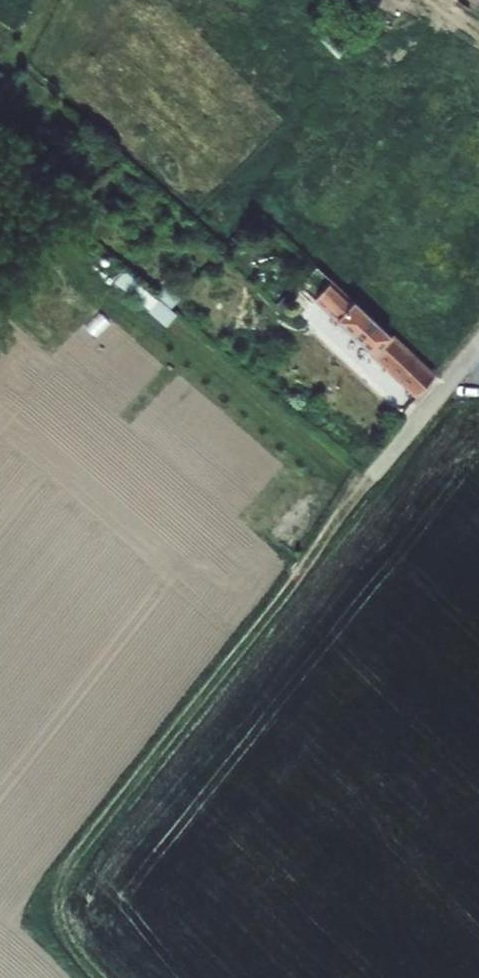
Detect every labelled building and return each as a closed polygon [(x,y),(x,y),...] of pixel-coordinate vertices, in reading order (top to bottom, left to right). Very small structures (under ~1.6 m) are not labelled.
[(437,384),(331,289),(314,308),(421,405),(437,384)] [(168,325),(177,313),(157,298),(148,311),(168,325)]
